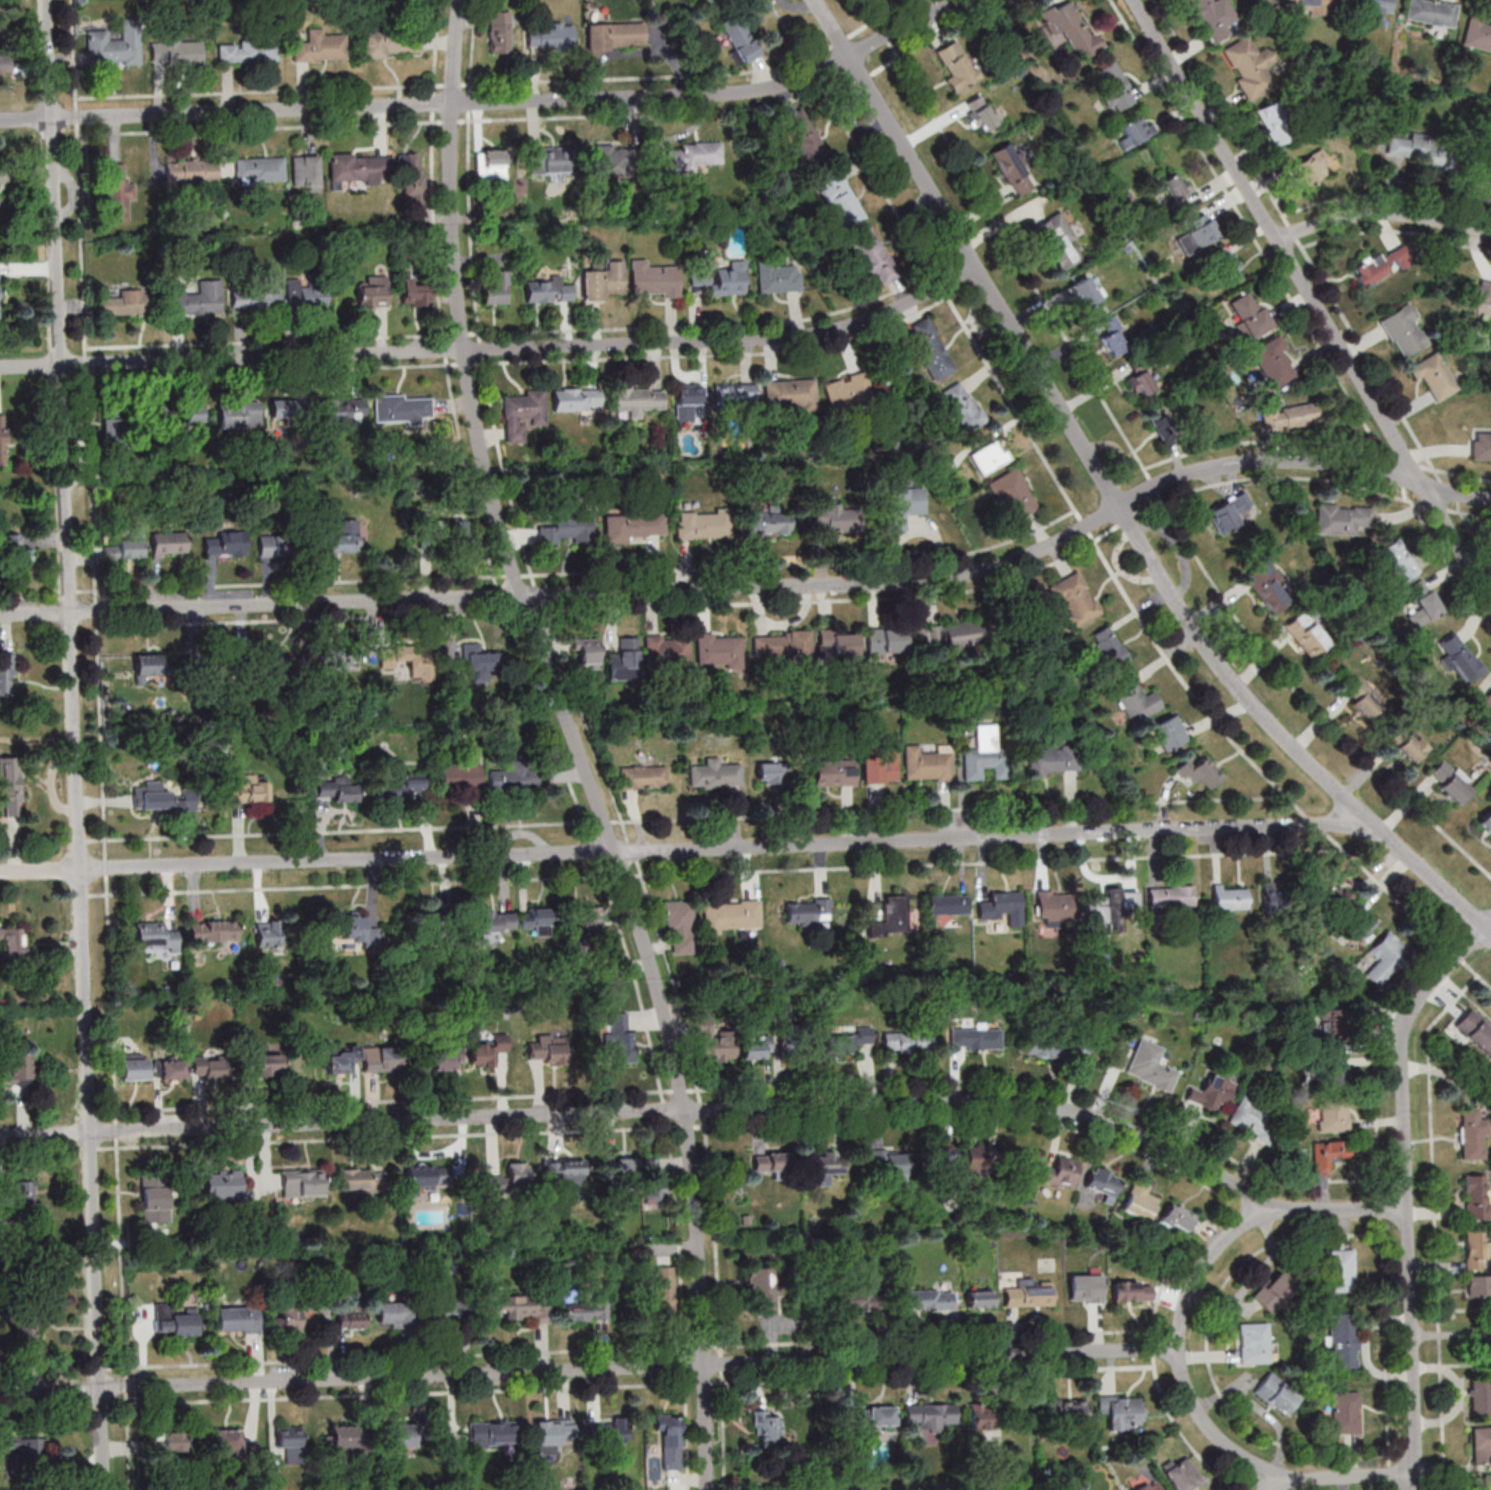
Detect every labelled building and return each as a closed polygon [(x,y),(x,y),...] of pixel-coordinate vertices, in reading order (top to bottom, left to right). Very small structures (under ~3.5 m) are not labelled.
[(1088,35),(1071,0),(1067,0),(1039,14),(1050,36),(1063,30),(1078,60),(1104,47),(1096,31),(1088,35)] [(1211,44),(1230,36),(1227,28),(1238,23),(1227,0),(1215,0),(1212,1),(1211,0),(1191,0),(1211,44)] [(1283,4),(1294,4),(1294,10),(1309,10),(1309,15),(1329,15),(1329,0),(1283,0),(1283,4)] [(1347,14),(1390,19),(1392,0),(1349,0),(1347,14)] [(1457,4),(1428,0),(1408,0),(1405,21),(1453,29),(1457,4)] [(491,12),(491,54),(512,54),(512,12),(491,12)] [(760,55),(742,14),(722,23),(739,63),(760,55)] [(1469,17),(1462,45),(1490,52),(1490,22),(1469,17)] [(141,65),(141,19),(121,19),(121,39),(108,39),(108,30),(86,31),(87,65),(141,65)] [(574,47),(574,23),(528,24),(528,47),(574,47)] [(588,49),(645,49),(645,24),(588,24),(588,49)] [(294,62),(347,61),(347,35),(325,35),(325,28),(304,28),(305,40),(293,40),(294,62)] [(422,56),(422,33),(362,33),(362,56),(422,56)] [(1257,52),(1248,35),(1221,50),(1248,100),(1275,86),(1265,67),(1275,62),(1266,46),(1257,52)] [(202,64),(202,39),(151,39),(151,64),(202,64)] [(937,50),(949,76),(946,78),(953,92),(978,80),(959,40),(937,50)] [(278,41),(218,41),(218,62),(278,62),(278,41)] [(1136,101),(1113,61),(1089,75),(1112,114),(1136,101)] [(996,125),(982,95),(963,103),(977,133),(996,125)] [(1295,135),(1271,100),(1254,112),(1278,147),(1295,135)] [(783,118),(804,160),(824,151),(803,108),(783,118)] [(1154,132),(1141,112),(1118,127),(1124,137),(1117,141),(1123,151),(1154,132)] [(1424,158),(1423,167),(1445,169),(1448,137),(1410,133),(1409,138),(1388,136),(1386,155),(1424,158)] [(680,142),(680,150),(668,150),(667,172),(696,173),(696,164),(720,164),(720,143),(680,142)] [(992,152),(1015,198),(1033,188),(1010,143),(992,152)] [(589,146),(589,174),(622,174),(622,146),(589,146)] [(529,147),(529,174),(567,174),(567,147),(529,147)] [(1332,166),(1317,148),(1290,169),(1305,188),(1332,166)] [(506,180),(506,150),(476,150),(476,180),(506,180)] [(328,156),(330,190),(340,189),(340,182),(390,180),(389,153),(328,156)] [(424,197),(424,154),(401,154),(401,197),(424,197)] [(319,156),(292,156),(292,191),(319,191),(319,156)] [(235,158),(235,181),(284,181),(284,158),(235,158)] [(218,182),(218,161),(166,161),(166,182),(218,182)] [(106,165),(106,219),(129,219),(129,201),(134,201),(134,183),(125,183),(125,165),(106,165)] [(822,179),(827,187),(820,191),(844,229),(865,216),(837,170),(822,179)] [(1192,183),(1168,171),(1158,191),(1182,203),(1192,183)] [(1184,255),(1218,236),(1205,212),(1188,222),(1192,229),(1175,239),(1184,255)] [(1058,270),(1079,260),(1058,214),(1036,224),(1058,270)] [(882,285),(899,276),(872,226),(846,240),(868,280),(877,275),(882,285)] [(1240,269),(1223,249),(1202,267),(1219,287),(1240,269)] [(1391,252),(1352,265),(1358,282),(1397,268),(1391,252)] [(680,297),(680,268),(649,268),(649,259),(630,259),(630,293),(640,293),(640,297),(680,297)] [(710,295),(745,294),(744,260),(727,261),(728,270),(691,271),(691,285),(710,285),(710,295)] [(623,261),(603,261),(603,270),(583,270),(583,298),(623,298),(623,261)] [(758,293),(800,292),(799,263),(758,265),(758,293)] [(482,304),(509,304),(509,271),(492,271),(492,284),(482,284),(482,304)] [(357,285),(358,307),(387,307),(387,275),(366,275),(366,285),(357,285)] [(1069,286),(1082,309),(1100,299),(1086,276),(1069,286)] [(402,278),(402,306),(431,306),(431,284),(413,284),(413,278),(402,278)] [(1479,280),(1475,305),(1490,307),(1490,282),(1479,280)] [(199,292),(174,292),(174,314),(221,314),(221,281),(199,281),(199,292)] [(286,308),(327,308),(327,281),(286,281),(286,308)] [(525,281),(525,302),(574,302),(574,281),(525,281)] [(280,308),(280,283),(231,284),(232,309),(280,308)] [(120,298),(99,298),(99,314),(145,314),(145,290),(120,290),(120,298)] [(1248,340),(1272,325),(1249,290),(1226,305),(1248,340)] [(1378,321),(1401,359),(1429,343),(1407,304),(1378,321)] [(1111,357),(1130,346),(1113,315),(1101,322),(1107,332),(1099,336),(1111,357)] [(931,382),(954,372),(929,317),(907,327),(931,382)] [(1251,350),(1271,390),(1297,376),(1277,336),(1251,350)] [(1459,388),(1436,351),(1411,366),(1434,403),(1459,388)] [(1138,399),(1155,389),(1142,366),(1124,376),(1138,399)] [(823,383),(830,407),(872,395),(865,371),(823,383)] [(766,412),(815,411),(815,380),(765,381),(766,412)] [(942,390),(948,404),(933,411),(940,426),(958,418),(965,433),(984,423),(964,380),(942,390)] [(675,421),(701,421),(701,384),(675,384),(675,421)] [(756,384),(715,384),(715,412),(756,412),(756,384)] [(613,388),(613,410),(629,410),(629,419),(641,418),(640,409),(663,409),(662,387),(613,388)] [(553,389),(553,411),(600,411),(600,389),(553,389)] [(545,425),(544,393),(503,394),(503,443),(527,442),(527,425),(545,425)] [(375,422),(431,421),(431,395),(375,395),(375,422)] [(366,398),(322,398),(322,421),(366,421),(366,398)] [(270,399),(270,418),(308,418),(308,399),(270,399)] [(219,401),(219,428),(260,428),(260,401),(219,401)] [(1261,412),(1265,431),(1315,422),(1312,402),(1261,412)] [(206,424),(206,405),(167,405),(167,424),(206,424)] [(102,411),(103,465),(125,465),(124,411),(102,411)] [(1490,461),(1490,433),(1472,433),(1472,461),(1490,461)] [(980,475),(1009,463),(999,440),(970,453),(980,475)] [(1010,524),(1038,508),(1016,467),(988,483),(1010,524)] [(887,488),(887,531),(907,531),(907,516),(924,516),(924,488),(887,488)] [(1242,491),(1250,504),(1235,513),(1241,522),(1221,534),(1217,533),(1205,514),(1242,491)] [(1316,503),(1315,533),(1374,535),(1375,507),(1351,506),(1351,509),(1335,508),(1336,503),(1316,503)] [(859,530),(858,508),(813,508),(813,531),(859,530)] [(730,511),(676,511),(676,538),(730,538),(730,511)] [(790,535),(790,511),(745,511),(745,535),(790,535)] [(591,543),(591,514),(553,514),(553,527),(538,527),(538,543),(591,543)] [(604,515),(604,543),(627,543),(627,536),(664,535),(664,514),(604,515)] [(466,519),(452,519),(452,542),(466,542),(466,519)] [(328,553),(358,553),(358,520),(328,520),(328,553)] [(103,545),(103,558),(143,558),(143,528),(130,528),(130,537),(117,537),(117,545),(103,545)] [(32,561),(32,547),(42,547),(42,532),(6,532),(7,561),(32,561)] [(187,532),(152,532),(152,555),(187,555),(187,532)] [(204,554),(246,554),(246,532),(204,532),(204,554)] [(258,535),(258,556),(292,556),(292,535),(258,535)] [(1375,550),(1398,536),(1419,570),(1397,585),(1375,550)] [(1274,614),(1242,576),(1256,564),(1289,602),(1274,614)] [(1076,569),(1101,611),(1072,628),(1047,586),(1076,569)] [(1420,577),(1441,611),(1414,628),(1406,614),(1417,607),(1405,586),(1420,577)] [(1311,660),(1333,643),(1305,608),(1283,625),(1311,660)] [(982,621),(985,653),(947,657),(946,645),(918,649),(915,627),(940,624),(940,625),(955,624),(955,622),(965,621),(965,623),(982,621)] [(1107,625),(1127,656),(1109,668),(1093,643),(1096,641),(1092,634),(1107,625)] [(866,628),(867,658),(907,657),(906,626),(866,628)] [(857,655),(856,633),(842,634),(842,627),(817,628),(819,658),(857,655)] [(752,636),(753,664),(810,661),(809,629),(788,630),(788,635),(752,636)] [(1453,630),(1436,643),(1445,654),(1438,659),(1447,671),(1452,667),(1466,685),(1485,670),(1453,630)] [(695,633),(697,664),(726,663),(726,668),(741,667),(740,636),(713,637),(712,632),(695,633)] [(644,635),(647,675),(690,671),(687,636),(662,638),(662,634),(644,635)] [(637,636),(618,637),(619,650),(617,650),(617,653),(606,654),(607,681),(639,679),(637,636)] [(598,637),(599,669),(589,669),(589,664),(577,664),(577,649),(572,649),(572,638),(598,637)] [(468,643),(466,678),(487,678),(488,671),(498,672),(499,652),(479,651),(479,644),(468,643)] [(362,669),(362,648),(317,648),(317,669),(362,669)] [(396,671),(431,671),(431,650),(396,650),(396,671)] [(0,654),(0,696),(12,696),(10,654),(0,654)] [(135,675),(164,675),(164,655),(135,655),(135,675)] [(1130,673),(1143,696),(1154,690),(1163,707),(1132,725),(1109,685),(1130,673)] [(1356,674),(1343,689),(1354,698),(1351,702),(1370,720),(1387,701),(1356,674)] [(1479,699),(1490,689),(1490,712),(1479,699)] [(1151,726),(1174,714),(1184,732),(1188,739),(1165,751),(1151,726)] [(964,779),(963,748),(976,748),(975,724),(1004,723),(1006,778),(992,778),(992,766),(981,767),(982,779),(964,779)] [(1413,763),(1428,747),(1417,736),(1414,739),(1401,727),(1389,741),(1413,763)] [(905,778),(904,745),(918,745),(918,752),(936,752),(936,742),(952,742),(952,777),(905,778)] [(1028,748),(1079,747),(1079,770),(1042,771),(1042,777),(1029,778),(1028,748)] [(813,786),(853,784),(852,750),(812,751),(813,786)] [(897,782),(896,750),(861,750),(862,783),(897,782)] [(1204,755),(1223,774),(1208,788),(1198,778),(1194,781),(1186,773),(1182,777),(1175,770),(1187,759),(1193,766),(1204,755)] [(688,763),(704,763),(704,757),(718,756),(718,764),(741,763),(741,784),(688,785),(688,763)] [(1458,805),(1437,786),(1440,783),(1429,773),(1443,758),(1454,769),(1457,766),(1469,778),(1464,783),(1472,790),(1458,805)] [(489,770),(489,789),(546,787),(546,766),(530,766),(530,759),(510,759),(510,769),(489,770)] [(0,816),(20,816),(20,760),(0,760),(0,816)] [(757,761),(795,761),(795,783),(762,783),(762,779),(757,779),(757,761)] [(440,787),(481,787),(481,762),(440,762),(440,787)] [(618,766),(619,789),(657,788),(657,785),(666,785),(666,765),(618,766)] [(251,781),(251,775),(238,775),(238,784),(226,784),(226,803),(270,803),(270,781),(251,781)] [(424,799),(424,777),(375,777),(375,799),(424,799)] [(161,783),(134,783),(134,808),(171,808),(171,790),(161,790),(161,783)] [(357,783),(317,783),(317,801),(357,801),(357,783)] [(1490,834),(1490,807),(1477,822),(1490,834)] [(1352,897),(1332,881),(1317,898),(1337,915),(1352,897)] [(1264,884),(1264,909),(1285,909),(1285,884),(1264,884)] [(1149,887),(1149,907),(1194,907),(1194,886),(1149,887)] [(1247,886),(1214,886),(1214,910),(1247,910),(1247,886)] [(1086,896),(1086,917),(1129,917),(1128,888),(1106,889),(1106,896),(1086,896)] [(1021,891),(989,892),(989,902),(978,903),(978,918),(1010,917),(1011,926),(1023,926),(1021,891)] [(1036,891),(1036,917),(1046,917),(1046,927),(1061,927),(1061,891),(1036,891)] [(929,894),(929,914),(968,914),(968,894),(929,894)] [(907,935),(907,895),(882,895),(882,922),(868,922),(868,934),(907,935)] [(662,900),(663,915),(671,915),(673,953),(691,952),(691,943),(694,943),(692,899),(662,900)] [(786,900),(786,924),(830,924),(830,900),(786,900)] [(704,930),(761,929),(761,901),(704,901),(704,930)] [(603,914),(600,914),(601,933),(579,933),(578,902),(603,902),(603,914)] [(520,912),(529,912),(528,907),(551,907),(551,924),(549,924),(550,935),(535,935),(535,926),(530,926),(531,928),(520,928),(520,912)] [(513,912),(513,927),(500,927),(500,932),(482,933),(481,908),(492,908),(492,912),(513,912)] [(1378,924),(1358,908),(1342,928),(1362,944),(1378,924)] [(421,911),(449,910),(449,915),(458,914),(458,923),(442,924),(442,930),(427,931),(427,926),(422,926),(421,911)] [(331,942),(343,942),(343,948),(353,948),(353,941),(363,941),(363,947),(383,946),(382,933),(377,932),(377,927),(364,927),(363,915),(357,915),(357,914),(337,915),(337,926),(331,926),(331,942)] [(237,920),(238,938),(224,938),(224,939),(200,940),(200,936),(190,936),(189,922),(205,921),(205,920),(223,919),(223,920),(237,920)] [(257,922),(269,922),(269,919),(279,919),(280,940),(280,945),(256,947),(257,922)] [(178,929),(178,950),(170,951),(169,946),(149,947),(149,944),(136,944),(135,921),(163,920),(164,929),(178,929)] [(23,926),(0,927),(0,945),(3,945),(3,959),(24,959),(23,926)] [(1377,961),(1363,975),(1377,987),(1410,952),(1388,931),(1368,952),(1377,961)] [(1470,1007),(1490,1026),(1490,1055),(1490,1056),(1455,1024),(1470,1007)] [(1321,1010),(1321,1037),(1343,1037),(1343,1010),(1321,1010)] [(603,1033),(612,1033),(611,1025),(608,1025),(607,1012),(626,1012),(626,1031),(632,1032),(633,1061),(613,1062),(612,1052),(604,1052),(603,1033)] [(725,1056),(735,1056),(735,1029),(717,1030),(718,1035),(711,1036),(710,1016),(694,1016),(694,1032),(700,1032),(701,1057),(715,1057),(715,1060),(725,1060),(725,1056)] [(854,1054),(854,1044),(873,1044),(873,1027),(855,1027),(855,1036),(826,1036),(826,1054),(854,1054)] [(1002,1028),(950,1028),(950,1049),(1002,1049),(1002,1028)] [(1026,1054),(1086,1062),(1089,1039),(1029,1031),(1026,1054)] [(884,1032),(884,1052),(931,1052),(931,1032),(884,1032)] [(508,1051),(494,1051),(495,1066),(479,1066),(479,1062),(470,1063),(468,1038),(477,1037),(479,1045),(492,1045),(492,1033),(508,1033),(508,1051)] [(551,1034),(552,1036),(558,1036),(563,1034),(571,1034),(572,1061),(545,1062),(545,1058),(529,1058),(528,1042),(539,1041),(537,1035),(544,1034),(551,1034)] [(770,1059),(770,1036),(742,1036),(742,1059),(770,1059)] [(1164,1047),(1139,1038),(1124,1075),(1170,1093),(1179,1069),(1159,1061),(1164,1047)] [(360,1057),(359,1044),(349,1045),(349,1050),(339,1050),(339,1049),(337,1048),(328,1048),(328,1073),(351,1071),(351,1057),(360,1057)] [(463,1045),(463,1061),(456,1062),(456,1068),(435,1068),(434,1051),(453,1051),(453,1045),(463,1045)] [(403,1046),(405,1070),(363,1072),(362,1047),(403,1046)] [(257,1064),(257,1076),(273,1076),(273,1070),(282,1071),(282,1052),(258,1053),(258,1049),(242,1049),(242,1064),(257,1064)] [(121,1054),(122,1078),(149,1077),(148,1057),(142,1057),(142,1053),(121,1054)] [(1,1054),(1,1085),(30,1085),(30,1054),(1,1054)] [(192,1056),(205,1056),(205,1059),(218,1058),(217,1055),(225,1054),(227,1076),(205,1077),(204,1073),(192,1073),(192,1056)] [(160,1060),(168,1060),(168,1059),(171,1059),(171,1060),(175,1060),(175,1059),(178,1059),(178,1060),(183,1060),(183,1059),(186,1059),(186,1063),(185,1063),(185,1073),(187,1073),(187,1077),(176,1078),(161,1079),(160,1060)] [(1346,1067),(1318,1066),(1318,1087),(1345,1088),(1346,1067)] [(1185,1100),(1214,1110),(1217,1102),(1227,1105),(1235,1082),(1208,1072),(1201,1090),(1190,1086),(1185,1100)] [(1277,1114),(1239,1097),(1227,1125),(1264,1142),(1277,1114)] [(1318,1132),(1348,1132),(1348,1101),(1318,1101),(1318,1132)] [(1479,1118),(1489,1118),(1489,1135),(1482,1135),(1483,1148),(1485,1148),(1486,1159),(1462,1159),(1461,1122),(1463,1122),(1462,1107),(1479,1106),(1479,1118)] [(1350,1160),(1349,1141),(1313,1142),(1313,1176),(1331,1175),(1331,1160),(1350,1160)] [(956,1170),(956,1147),(927,1147),(927,1170),(956,1170)] [(966,1147),(966,1171),(1004,1171),(1004,1147),(966,1147)] [(872,1151),(872,1178),(907,1178),(907,1151),(872,1151)] [(754,1173),(792,1173),(792,1153),(754,1153),(754,1173)] [(816,1185),(830,1185),(830,1174),(844,1174),(844,1153),(816,1153),(816,1185)] [(1056,1166),(1047,1164),(1043,1181),(1072,1189),(1079,1161),(1059,1156),(1056,1166)] [(644,1159),(649,1197),(667,1195),(664,1172),(659,1172),(658,1157),(644,1159)] [(609,1159),(636,1158),(637,1179),(609,1179),(609,1159)] [(542,1160),(584,1159),(584,1186),(543,1186),(542,1160)] [(506,1163),(507,1173),(485,1174),(486,1195),(536,1192),(535,1170),(529,1170),(528,1164),(523,1165),(523,1163),(506,1163)] [(406,1165),(435,1164),(435,1166),(452,1166),(452,1168),(453,1168),(454,1185),(436,1186),(436,1189),(426,1190),(426,1185),(419,1186),(419,1196),(407,1196),(407,1194),(406,1165)] [(1112,1200),(1121,1176),(1092,1166),(1084,1190),(1112,1200)] [(340,1169),(350,1169),(357,1168),(357,1171),(368,1170),(369,1173),(385,1172),(385,1192),(372,1193),(371,1196),(362,1196),(361,1192),(354,1193),(354,1188),(340,1189),(340,1169)] [(241,1169),(216,1169),(216,1172),(205,1172),(205,1186),(210,1186),(210,1197),(237,1197),(237,1193),(242,1193),(241,1169)] [(281,1171),(324,1169),(325,1196),(283,1198),(282,1173),(281,1173),(281,1171)] [(141,1176),(167,1175),(169,1221),(144,1222),(141,1176)] [(1486,1203),(1490,1203),(1490,1219),(1465,1220),(1465,1203),(1467,1203),(1466,1192),(1464,1192),(1463,1176),(1484,1175),(1486,1203)] [(14,1203),(0,1203),(0,1188),(6,1188),(6,1185),(15,1185),(15,1180),(34,1180),(35,1202),(24,1203),(24,1208),(15,1209),(14,1203)] [(1144,1219),(1155,1191),(1133,1182),(1122,1210),(1144,1219)] [(1197,1217),(1173,1200),(1161,1217),(1186,1233),(1197,1217)] [(1482,1269),(1481,1258),(1490,1258),(1490,1241),(1485,1241),(1485,1230),(1465,1230),(1466,1270),(1482,1269)] [(1354,1249),(1355,1291),(1326,1292),(1325,1250),(1354,1249)] [(655,1265),(656,1293),(648,1293),(648,1307),(659,1307),(659,1316),(673,1316),(673,1265),(655,1265)] [(776,1314),(775,1268),(748,1268),(748,1297),(759,1297),(760,1314),(776,1314)] [(1270,1281),(1279,1271),(1296,1286),(1281,1303),(1280,1302),(1270,1313),(1252,1296),(1268,1279),(1270,1281)] [(1102,1275),(1071,1275),(1071,1302),(1102,1302),(1102,1275)] [(1468,1276),(1490,1275),(1490,1279),(1490,1295),(1469,1295),(1468,1276)] [(1005,1288),(1005,1306),(1053,1306),(1052,1280),(1017,1281),(1017,1288),(1005,1288)] [(1113,1301),(1152,1301),(1152,1282),(1113,1282),(1113,1301)] [(563,1289),(564,1320),(581,1319),(581,1320),(589,1320),(589,1319),(607,1318),(606,1302),(576,1303),(576,1288),(563,1289)] [(841,1310),(878,1310),(878,1290),(841,1290),(841,1310)] [(953,1310),(953,1290),(905,1290),(905,1310),(953,1310)] [(967,1291),(967,1307),(994,1307),(994,1291),(967,1291)] [(443,1294),(443,1297),(436,1297),(436,1302),(426,1302),(426,1323),(455,1323),(455,1313),(471,1314),(470,1294),(443,1294)] [(496,1297),(505,1295),(521,1295),(521,1299),(528,1299),(535,1299),(535,1306),(550,1305),(550,1322),(533,1322),(532,1318),(516,1319),(516,1321),(505,1321),(505,1310),(496,1310),(496,1297)] [(301,1331),(301,1319),(303,1318),(303,1312),(319,1312),(319,1304),(318,1297),(282,1298),(281,1318),(272,1318),(272,1331),(301,1331)] [(337,1313),(345,1313),(344,1311),(350,1311),(349,1300),(363,1300),(364,1310),(365,1328),(345,1329),(345,1327),(338,1328),(337,1313)] [(376,1302),(414,1300),(415,1322),(415,1326),(391,1328),(392,1322),(377,1324),(376,1302)] [(155,1303),(171,1303),(172,1311),(185,1311),(185,1308),(196,1308),(197,1333),(172,1334),(172,1332),(156,1332),(155,1303)] [(217,1308),(245,1307),(245,1309),(259,1308),(260,1333),(245,1333),(245,1329),(218,1330),(217,1308)] [(14,1342),(37,1342),(37,1325),(41,1325),(41,1322),(39,1322),(39,1312),(15,1311),(14,1342)] [(1355,1313),(1356,1331),(1354,1331),(1354,1335),(1357,1335),(1358,1350),(1355,1350),(1355,1358),(1358,1357),(1358,1370),(1330,1371),(1329,1347),(1323,1347),(1323,1337),(1330,1337),(1329,1314),(1355,1313)] [(1268,1323),(1268,1343),(1276,1343),(1277,1363),(1240,1363),(1239,1324),(1268,1323)] [(1270,1371),(1301,1397),(1285,1415),(1274,1406),(1273,1408),(1253,1392),(1270,1371)] [(1471,1389),(1468,1389),(1468,1395),(1471,1395),(1472,1416),(1490,1416),(1490,1388),(1490,1379),(1471,1380),(1471,1389)] [(1359,1391),(1359,1408),(1357,1408),(1357,1413),(1360,1413),(1360,1433),(1333,1433),(1332,1392),(1359,1391)] [(1099,1396),(1099,1413),(1109,1413),(1109,1431),(1139,1431),(1139,1421),(1145,1421),(1145,1404),(1137,1404),(1137,1395),(1099,1396)] [(1085,1419),(1085,1400),(1044,1400),(1044,1419),(1085,1419)] [(917,1422),(917,1431),(945,1431),(945,1425),(956,1425),(956,1405),(906,1405),(906,1422),(917,1422)] [(995,1429),(995,1405),(972,1405),(972,1429),(995,1429)] [(896,1427),(896,1407),(854,1407),(854,1427),(896,1427)] [(663,1470),(681,1469),(680,1416),(669,1416),(668,1413),(654,1414),(654,1430),(661,1430),(663,1470)] [(613,1422),(613,1417),(625,1416),(626,1442),(618,1442),(618,1450),(608,1451),(608,1443),(601,1443),(601,1438),(584,1439),(584,1423),(601,1422),(601,1424),(608,1424),(608,1422),(613,1422)] [(779,1446),(779,1416),(759,1416),(759,1446),(779,1446)] [(505,1419),(505,1421),(519,1421),(519,1444),(484,1444),(483,1448),(476,1448),(476,1443),(468,1443),(468,1422),(500,1421),(500,1419),(505,1419)] [(572,1419),(573,1438),(559,1439),(559,1443),(536,1444),(535,1421),(548,1420),(564,1419),(572,1419)] [(398,1446),(415,1446),(415,1439),(428,1439),(428,1422),(388,1423),(388,1454),(399,1454),(398,1446)] [(331,1425),(356,1424),(357,1443),(371,1443),(371,1458),(356,1458),(355,1446),(331,1447),(331,1425)] [(276,1427),(301,1426),(301,1445),(303,1445),(303,1463),(286,1463),(285,1447),(277,1448),(276,1427)] [(1472,1448),(1473,1448),(1473,1464),(1490,1463),(1490,1427),(1471,1428),(1472,1448)] [(257,1442),(257,1458),(243,1458),(244,1463),(238,1463),(238,1459),(224,1459),(224,1452),(215,1452),(215,1429),(241,1429),(241,1443),(257,1442)] [(154,1431),(185,1430),(186,1457),(176,1457),(176,1449),(155,1450),(154,1431)] [(47,1436),(47,1447),(43,1448),(44,1474),(16,1475),(15,1452),(19,1452),(19,1447),(6,1447),(5,1438),(47,1436)] [(1162,1466),(1175,1489),(1189,1489),(1201,1483),(1186,1456),(1179,1460),(1177,1457),(1162,1466)] [(1484,1474),(1490,1474),(1490,1489),(1482,1489),(1482,1486),(1484,1486),(1484,1474)] [(1155,1479),(1134,1489),(1160,1489),(1155,1479)]
